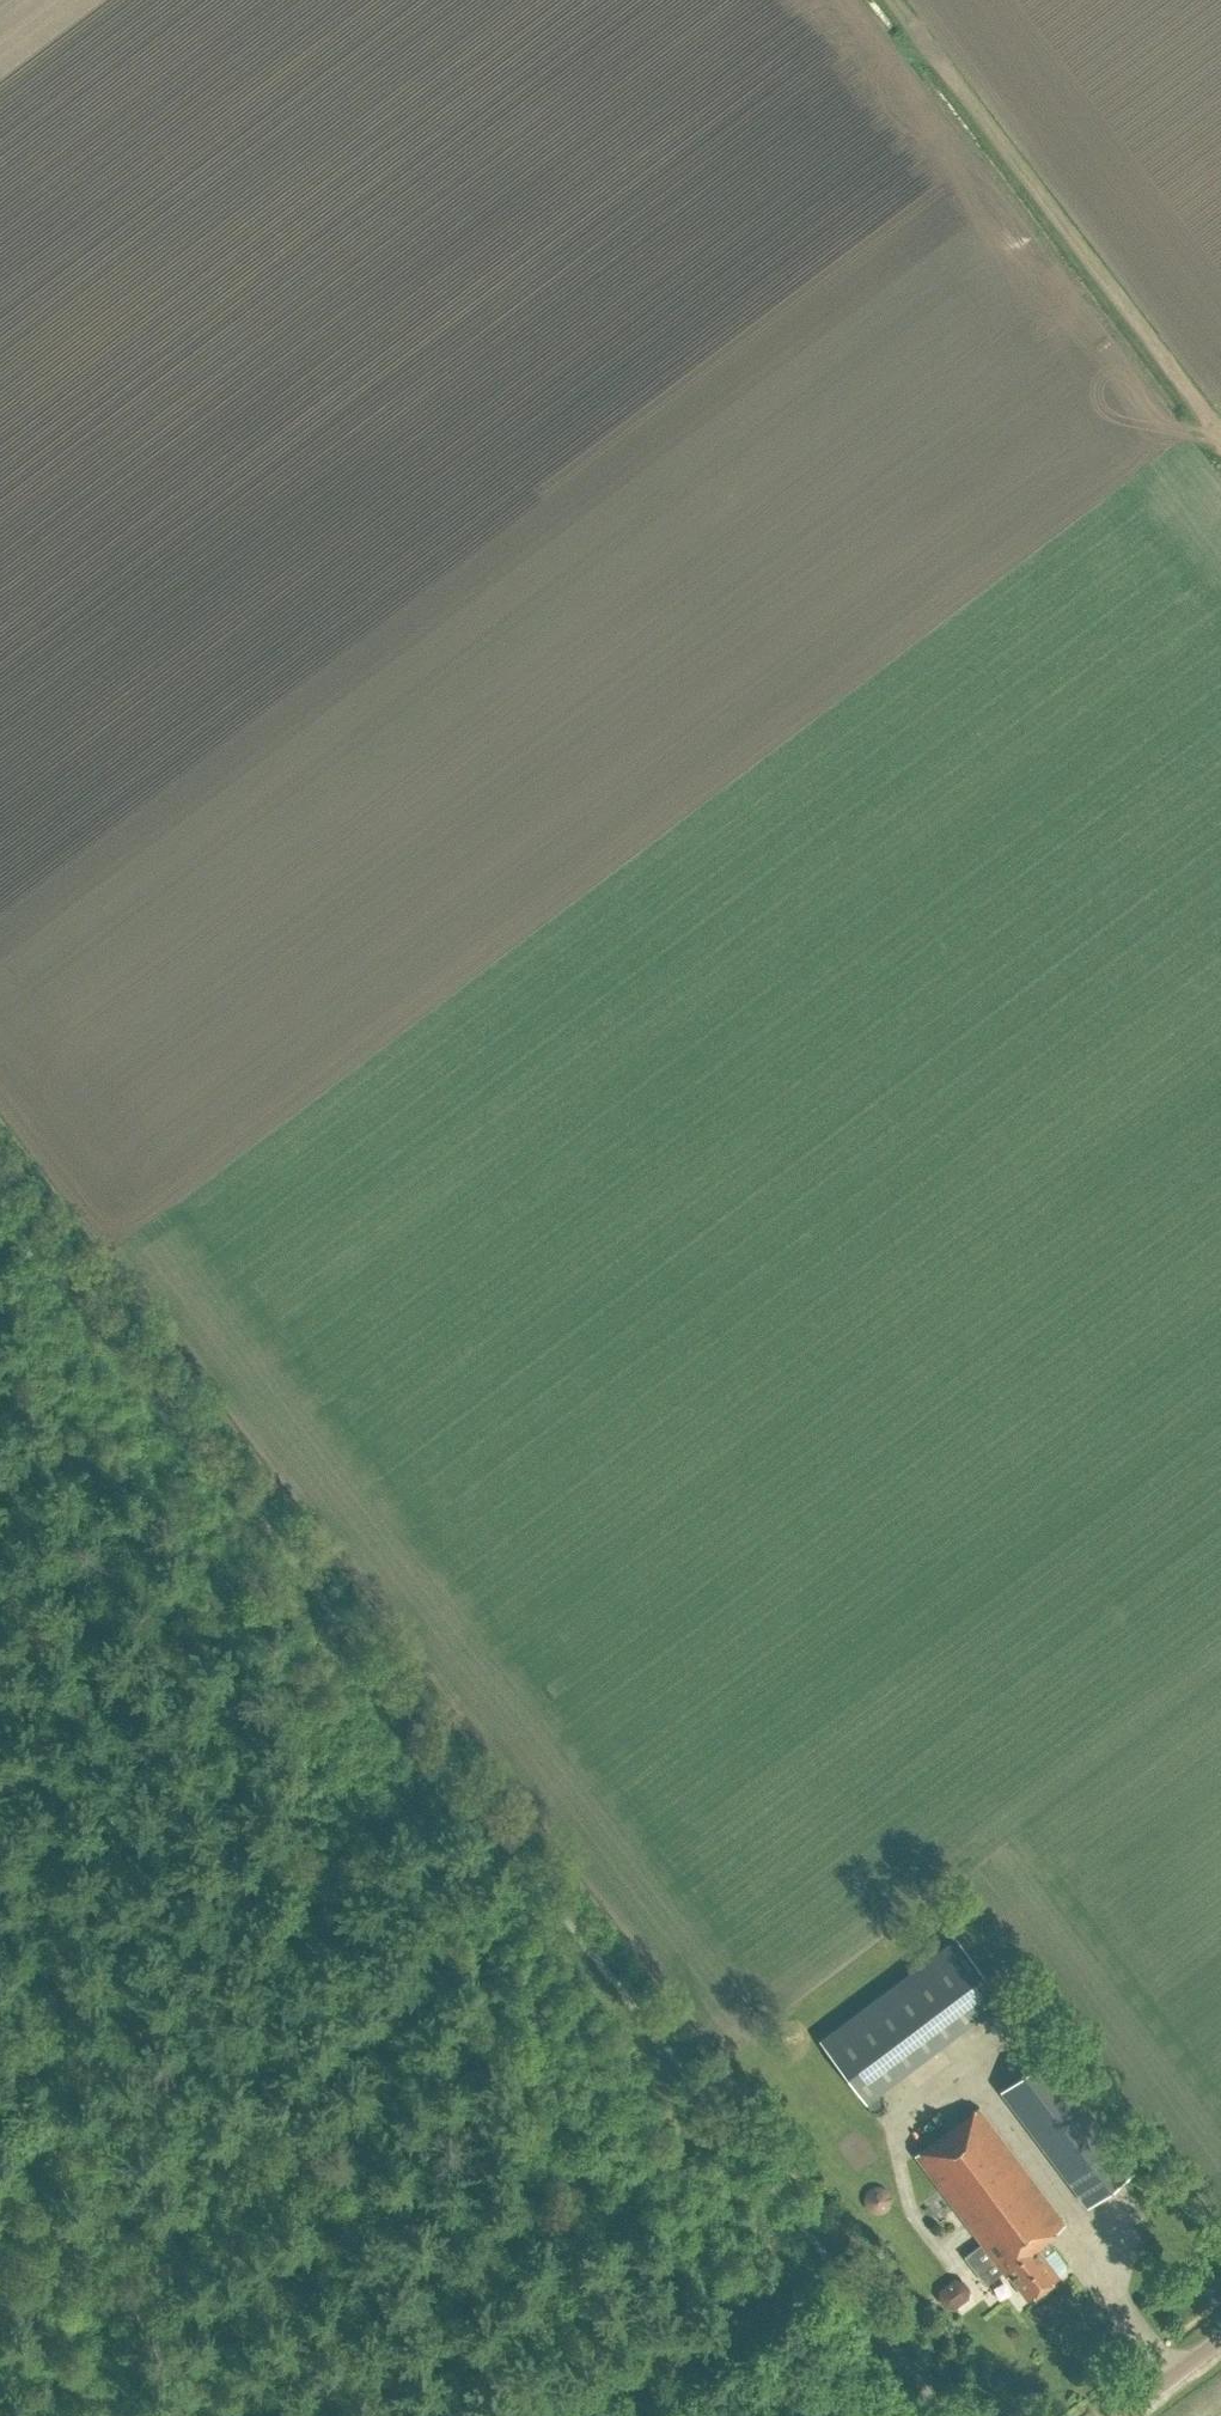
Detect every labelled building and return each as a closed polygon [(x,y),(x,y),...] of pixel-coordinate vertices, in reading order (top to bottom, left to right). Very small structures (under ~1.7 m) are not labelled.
[(957,1939),(820,2041),(866,2102),(1003,2000),(957,1939)] [(1046,2056),(1001,2091),(1089,2207),(1134,2172),(1046,2056)] [(1065,2264),(1046,2238),(1065,2224),(977,2108),(915,2155),(982,2243),(962,2257),(983,2285),(1002,2271),(1006,2276),(1009,2274),(1027,2299),(1057,2276),(1065,2270),(1065,2264)] [(879,2185),(877,2185),(875,2185),(873,2185),(872,2186),(870,2186),(868,2188),(867,2189),(865,2190),(865,2192),(864,2193),(863,2195),(863,2197),(863,2199),(863,2201),(863,2203),(864,2205),(865,2206),(866,2207),(867,2209),(868,2210),(870,2211),(873,2212),(875,2213),(877,2213),(879,2213),(881,2212),(884,2211),(886,2210),(887,2209),(888,2208),(889,2205),(890,2204),(891,2202),(891,2200),(891,2198),(891,2197),(890,2195),(890,2193),(889,2192),(888,2190),(887,2189),(885,2187),(884,2186),(881,2185),(879,2185)] [(881,2259),(887,2254),(882,2249),(876,2253),(881,2259)] [(953,2278),(940,2288),(937,2299),(942,2306),(953,2308),(968,2297),(969,2287),(963,2280),(953,2278)]
